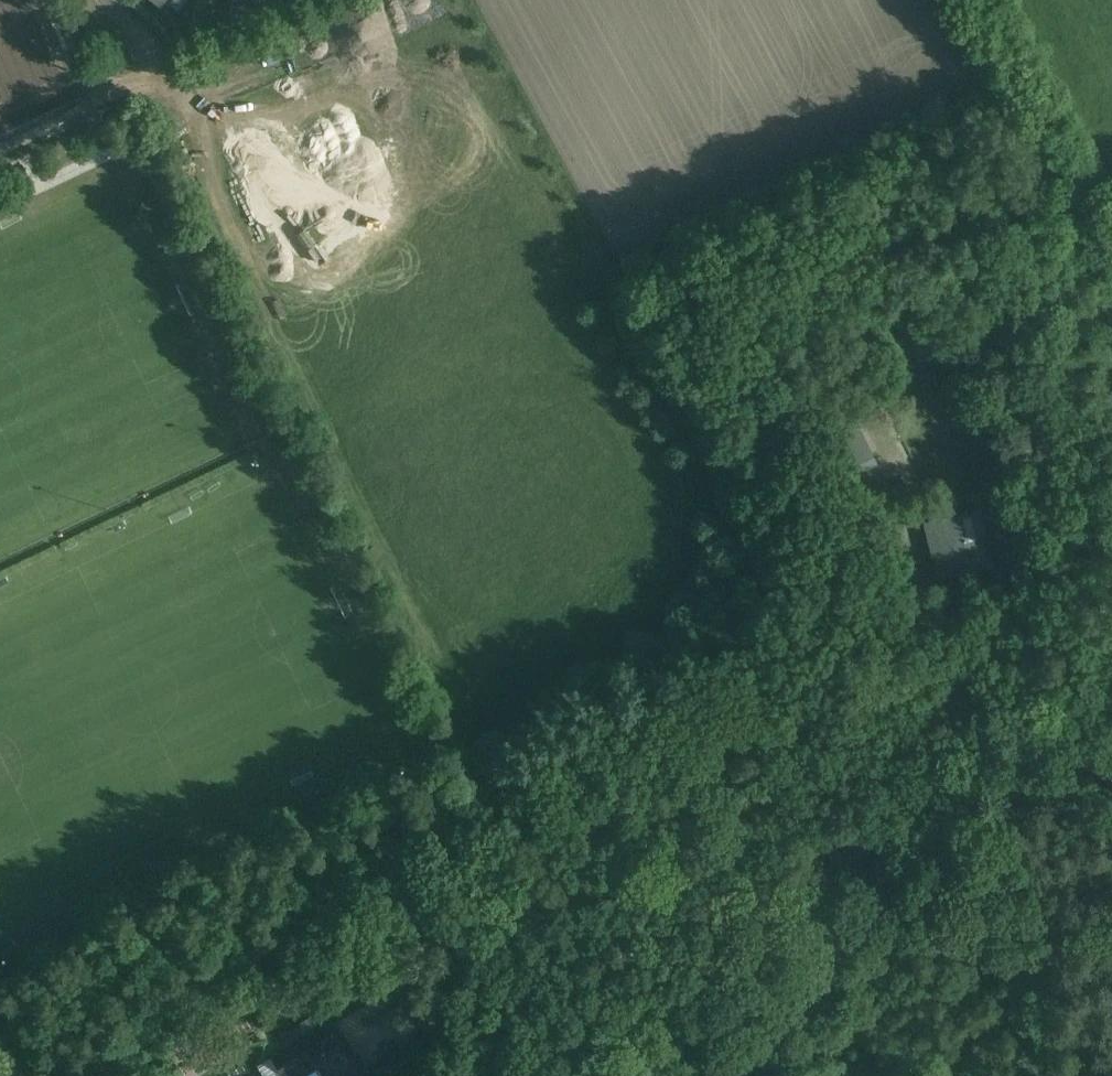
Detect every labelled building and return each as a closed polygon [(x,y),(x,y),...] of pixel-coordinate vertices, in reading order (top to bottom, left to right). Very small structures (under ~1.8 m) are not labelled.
[(231,9),(254,9),(254,0),(231,0),(231,9)] [(411,31),(436,22),(432,11),(407,20),(411,31)] [(845,475),(876,460),(869,446),(859,423),(828,438),(845,475)] [(976,508),(924,521),(937,575),(990,562),(976,508)] [(407,1000),(413,1009),(425,1001),(419,992),(407,1000)] [(302,1036),(295,1025),(280,1034),(287,1045),(299,1038),(302,1036)] [(284,1075),(311,1058),(299,1038),(287,1045),(272,1055),(283,1074),(284,1075)]
